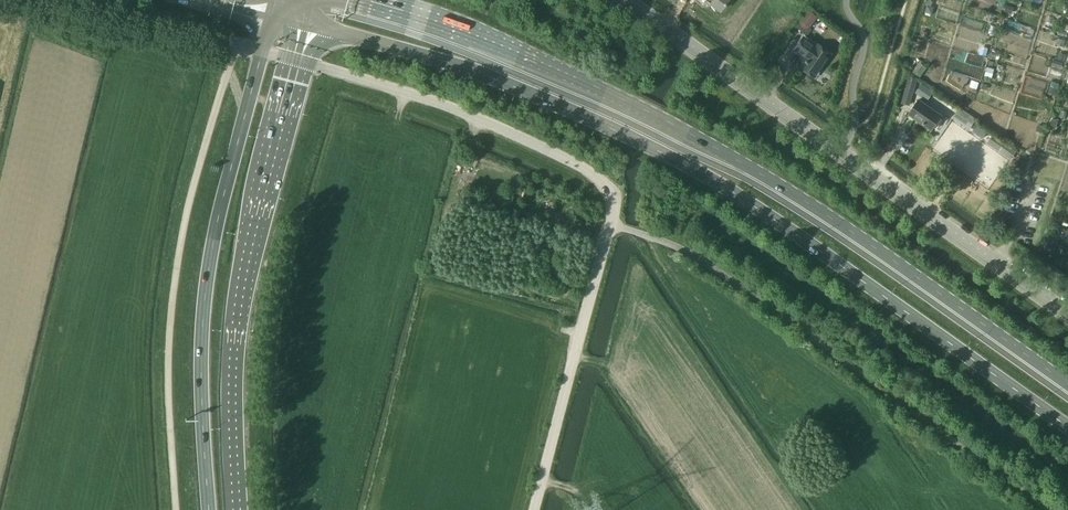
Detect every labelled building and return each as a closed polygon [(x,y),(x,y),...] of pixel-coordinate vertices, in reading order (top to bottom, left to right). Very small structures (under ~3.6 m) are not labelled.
[(719,10),(726,0),(705,0),(719,10)] [(804,28),(809,27),(816,17),(807,10),(800,20),(800,25),(804,28)] [(816,70),(828,53),(828,52),(826,54),(801,37),(793,49),(806,58),(799,67),(810,74),(814,68),(816,70)] [(909,105),(916,78),(907,76),(900,103),(909,105)] [(922,84),(916,92),(927,100),(933,91),(922,84)] [(941,116),(918,99),(908,113),(931,130),(941,116)] [(975,120),(959,108),(953,116),(969,128),(971,125),(974,127),(977,123),(974,121),(975,120)] [(1011,159),(1017,150),(993,134),(987,143),(1011,159)]
